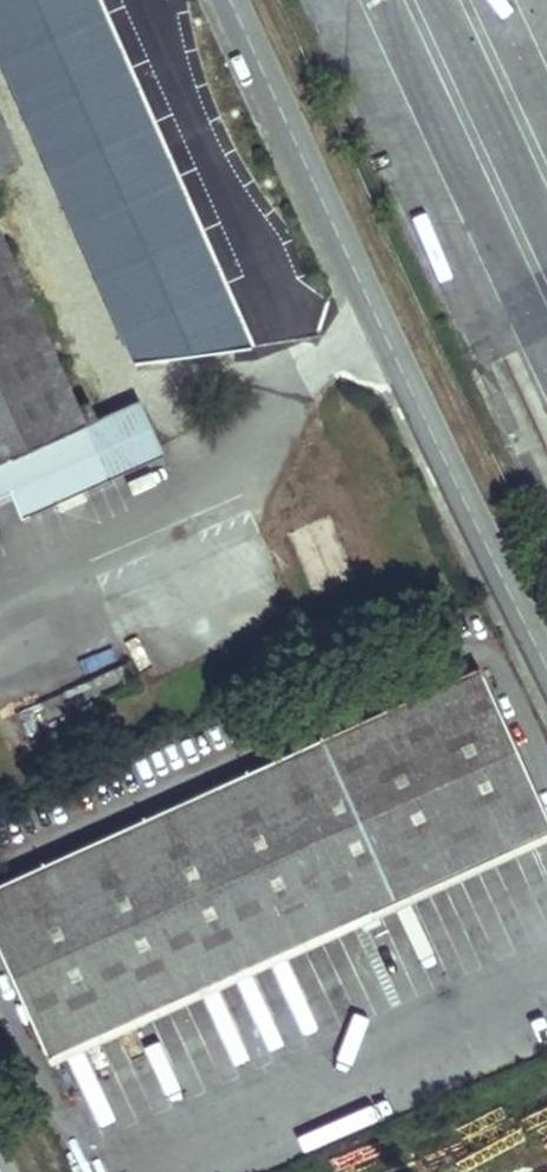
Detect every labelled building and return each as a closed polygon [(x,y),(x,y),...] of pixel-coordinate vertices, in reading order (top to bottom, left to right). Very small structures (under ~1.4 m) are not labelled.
[(54,365),(64,387),(80,380),(72,357),(54,365)] [(73,407),(0,439),(0,472),(1,472),(15,502),(98,463),(73,407)] [(0,853),(0,967),(31,1036),(535,808),(462,645),(0,853)]
